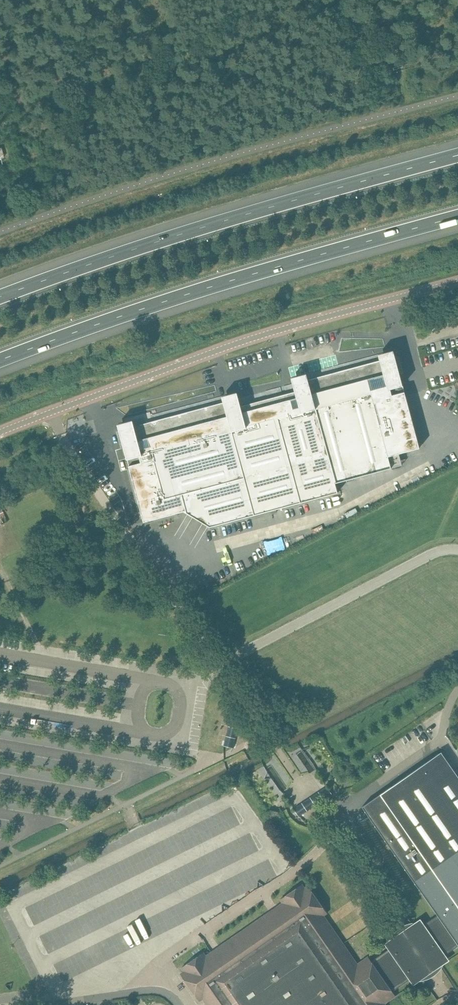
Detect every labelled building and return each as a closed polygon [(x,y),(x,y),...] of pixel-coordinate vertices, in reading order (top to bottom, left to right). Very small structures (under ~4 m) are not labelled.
[(380,360),(308,379),(336,483),(347,480),(353,478),(392,468),(389,456),(420,448),(419,444),(406,395),(400,374),(395,357),(395,356),(394,350),(379,354),(380,360)] [(237,392),(222,396),(224,402),(254,515),(276,509),(282,507),(338,492),(336,483),(308,379),(307,373),(292,377),(293,383),(295,391),(292,392),(283,395),(268,399),(253,403),(241,406),(239,398),(237,392)] [(133,420),(118,424),(120,430),(120,431),(124,448),(130,468),(143,518),(144,522),(184,511),(210,527),(254,515),(224,402),(135,426),(133,420)] [(77,510),(70,514),(76,523),(82,519),(77,510)] [(315,536),(324,533),(320,521),(311,524),(315,536)] [(181,973),(200,1001),(203,999),(207,1004),(386,1004),(385,1003),(395,996),(392,991),(410,979),(420,972),(421,979),(428,975),(432,972),(435,970),(442,965),(435,962),(446,954),(457,946),(457,784),(438,755),(439,754),(364,806),(361,802),(360,803),(438,915),(424,924),(414,931),(413,924),(406,929),(404,930),(399,933),(393,938),(399,942),(388,949),(371,961),(368,956),(357,964),(324,915),(327,913),(308,885),(305,887),(302,884),(280,899),(282,903),(219,947),(212,952),(206,956),(204,952),(182,968),(184,971),(181,973)] [(336,765),(335,772),(336,774),(337,775),(343,770),(339,764),(336,765)] [(269,812),(266,814),(272,822),(281,816),(279,814),(278,812),(271,811),(269,812)] [(244,857),(257,845),(247,835),(242,840),(245,843),(241,847),(240,846),(237,850),(244,857)]
